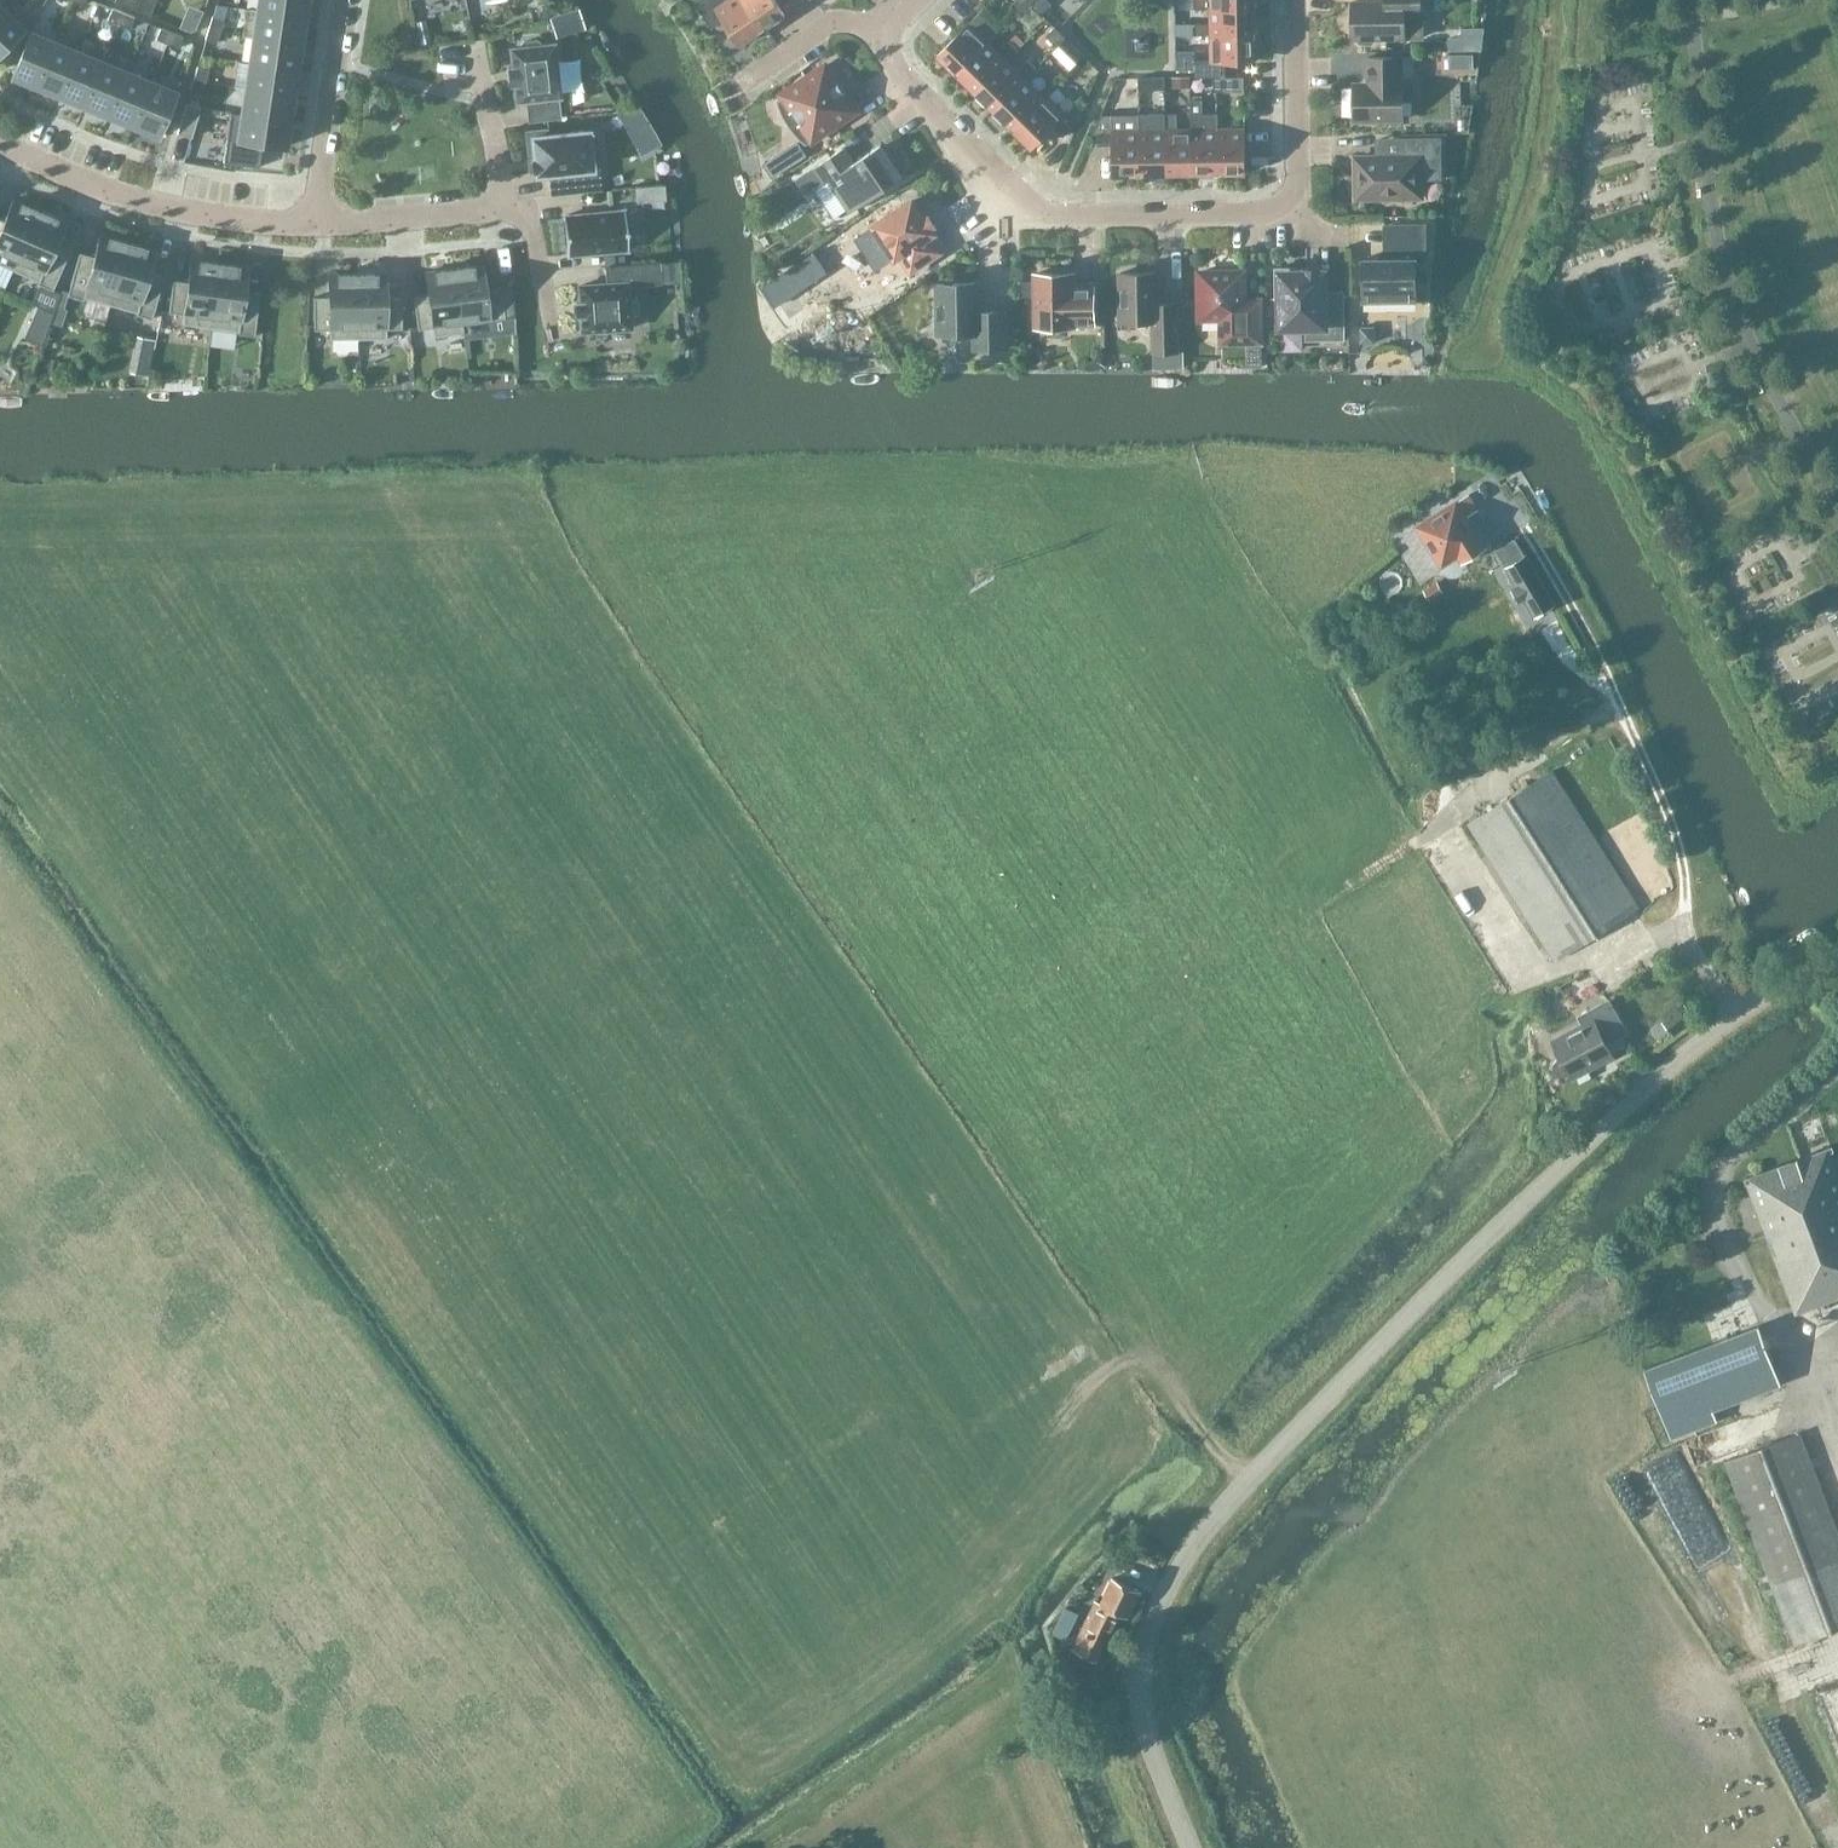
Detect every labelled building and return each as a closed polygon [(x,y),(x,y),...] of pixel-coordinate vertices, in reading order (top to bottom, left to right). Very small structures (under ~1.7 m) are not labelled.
[(122,5),(133,9),(137,0),(124,0),(122,5)] [(208,0),(189,0),(183,14),(200,21),(208,0)] [(258,9),(305,16),(307,0),(259,0),(258,9)] [(694,4),(712,29),(724,21),(741,45),(751,38),(752,39),(764,31),(742,0),(727,0),(726,0),(700,0),(694,4)] [(764,31),(775,23),(785,15),(775,0),(742,0),(764,31)] [(1031,4),(1027,0),(1018,0),(1011,6),(1020,15),(1031,4)] [(1031,4),(1042,15),(1049,7),(1042,0),(1027,0),(1031,4)] [(1255,0),(1194,0),(1194,9),(1209,10),(1255,9),(1255,0)] [(1353,39),(1358,39),(1359,42),(1361,44),(1373,44),(1377,42),(1377,39),(1405,39),(1404,16),(1420,16),(1420,0),(1386,0),(1386,2),(1352,2),(1353,39)] [(104,19),(114,23),(119,12),(108,8),(104,19)] [(254,37),(300,44),(305,16),(258,9),(246,8),(242,35),(254,37)] [(1210,24),(1195,24),(1181,24),(1181,36),(1210,36),(1255,35),(1255,9),(1209,10),(1210,24)] [(0,15),(0,53),(24,28),(4,10),(0,15)] [(130,17),(119,12),(114,23),(125,28),(130,17)] [(214,15),(210,27),(222,31),(226,19),(214,15)] [(978,15),(938,56),(956,74),(988,42),(997,33),(978,15)] [(222,31),(210,27),(206,39),(218,43),(222,31)] [(1057,48),(1066,39),(1055,28),(1046,37),(1057,48)] [(153,40),(164,44),(169,33),(158,29),(153,40)] [(30,32),(12,76),(34,86),(52,41),(30,32)] [(179,37),(169,33),(164,44),(175,48),(179,37)] [(1244,76),(1256,76),(1255,35),(1210,36),(1210,61),(1195,61),(1195,78),(1213,78),(1226,77),(1226,76),(1244,76)] [(254,37),(250,63),(297,70),(300,44),(254,37)] [(521,48),(511,49),(513,68),(508,68),(510,84),(515,83),(517,102),(530,101),(530,105),(527,106),(529,121),(560,118),(558,97),(560,97),(554,44),(540,46),(540,43),(536,40),(523,42),(521,45),(521,48)] [(76,52),(52,41),(34,86),(58,96),(76,52)] [(998,52),(988,42),(956,74),(975,93),(1007,61),(1018,50),(1009,41),(998,52)] [(1084,56),(1074,46),(1064,56),(1074,67),(1084,56)] [(101,62),(76,52),(58,96),(83,106),(101,62)] [(1354,121),(1403,121),(1402,77),(1414,76),(1414,57),(1367,58),(1367,84),(1354,84),(1354,121)] [(1028,60),(1017,70),(1007,61),(975,93),(994,111),(1026,79),(1037,68),(1028,60)] [(126,72),(101,62),(83,106),(108,116),(126,72)] [(250,63),(246,89),(293,96),(297,70),(250,63)] [(844,93),(838,84),(839,83),(838,82),(837,83),(826,65),(781,95),(812,141),(857,112),(845,94),(846,94),(845,93),(844,93)] [(198,66),(194,78),(206,82),(210,70),(198,66)] [(151,82),(126,72),(108,116),(133,126),(133,125),(151,82)] [(1244,92),(1244,76),(1226,76),(1226,77),(1213,78),(1213,92),(1244,92)] [(206,82),(194,78),(191,90),(203,94),(206,82)] [(994,111),(1013,130),(1045,98),(1026,79),(994,111)] [(151,82),(133,125),(159,136),(177,92),(151,82)] [(246,89),(242,114),(289,121),(293,96),(246,89)] [(1063,116),(1045,98),(1013,130),(1032,149),(1053,127),(1063,138),(1072,129),(1062,118),(1063,116)] [(1191,99),(1192,129),(1192,175),(1219,174),(1218,129),(1218,113),(1202,114),(1202,99),(1191,99)] [(201,108),(186,103),(177,134),(192,138),(201,108)] [(289,121),(242,114),(231,112),(226,146),(255,150),(256,143),(285,148),(289,121)] [(1165,115),(1165,130),(1166,175),(1192,175),(1192,129),(1177,130),(1177,114),(1165,115)] [(1166,175),(1165,130),(1165,115),(1138,116),(1139,130),(1139,175),(1166,175)] [(529,154),(533,153),(535,176),(550,174),(552,193),(600,189),(597,168),(593,168),(589,130),(549,134),(549,129),(526,131),(529,154)] [(1218,129),(1219,174),(1245,174),(1244,129),(1218,129)] [(1139,175),(1139,130),(1112,131),(1112,133),(1097,133),(1098,146),(1112,146),(1113,176),(1139,175)] [(1409,157),(1355,158),(1355,186),(1361,186),(1368,193),(1369,199),(1421,198),(1421,178),(1440,178),(1439,139),(1409,140),(1409,157)] [(850,213),(902,178),(881,146),(854,163),(844,148),(812,170),(822,185),(828,181),(850,213)] [(665,199),(664,185),(635,188),(636,202),(665,199)] [(39,211),(13,200),(4,220),(0,218),(0,267),(13,273),(39,211)] [(890,250),(896,258),(899,256),(909,273),(940,253),(929,236),(934,233),(931,229),(935,226),(929,216),(925,219),(913,201),(874,226),(880,234),(875,237),(886,253),(890,250)] [(625,210),(564,216),(568,256),(628,250),(625,210)] [(39,211),(13,273),(53,290),(71,249),(57,243),(66,223),(39,211)] [(1428,263),(1428,225),(1391,225),(1391,259),(1362,260),(1363,303),(1420,303),(1420,263),(1428,263)] [(68,296),(110,307),(128,243),(100,235),(94,257),(80,253),(68,296)] [(128,243),(110,307),(152,319),(164,276),(149,272),(155,250),(128,243)] [(775,307),(828,272),(814,252),(762,287),(775,307)] [(878,256),(850,267),(861,296),(889,285),(878,256)] [(185,315),(183,326),(211,330),(220,264),(191,260),(188,282),(173,280),(169,313),(185,315)] [(606,284),(579,286),(580,302),(575,303),(576,315),(581,315),(582,332),(630,329),(628,286),(662,284),(660,262),(605,266),(606,284)] [(220,264),(211,330),(254,336),(260,292),(245,290),(248,267),(220,264)] [(482,265),(454,268),(462,323),(514,316),(513,284),(485,287),(482,265)] [(429,295),(414,297),(418,330),(434,327),(435,337),(464,333),(454,268),(426,273),(429,295)] [(1276,300),(1281,300),(1282,328),(1307,327),(1307,341),(1344,340),(1343,292),(1324,293),(1324,273),(1319,273),(1319,272),(1306,272),(1306,273),(1297,274),(1297,269),(1276,269),(1276,300)] [(1244,272),(1199,273),(1200,320),(1220,320),(1221,344),(1262,343),(1261,307),(1244,307),(1244,272)] [(1157,273),(1120,274),(1121,323),(1153,323),(1153,353),(1177,353),(1177,304),(1157,305),(1157,273)] [(329,297),(314,297),(314,330),(330,330),(330,340),(358,339),(357,274),(329,274),(329,297)] [(386,274),(357,274),(358,339),(387,339),(387,329),(402,329),(402,296),(386,297),(386,274)] [(1074,274),(1033,275),(1034,328),(1075,328),(1075,326),(1094,326),(1094,293),(1075,294),(1074,274)] [(953,287),(936,287),(936,335),(973,335),(973,350),(1008,349),(1007,312),(976,312),(976,283),(953,284),(953,287)] [(46,331),(57,300),(42,295),(30,325),(46,331)] [(1414,526),(1441,569),(1457,559),(1460,563),(1488,546),(1469,516),(1478,510),(1469,495),(1459,501),(1458,499),(1414,526)] [(1506,568),(1503,570),(1514,588),(1510,590),(1518,604),(1522,601),(1532,618),(1556,604),(1526,555),(1506,568)] [(1555,961),(1639,907),(1552,771),(1468,824),(1555,961)] [(1427,799),(1443,793),(1437,776),(1421,782),(1427,799)] [(1606,1043),(1623,1034),(1612,1013),(1615,1011),(1609,1001),(1580,1016),(1584,1025),(1554,1041),(1562,1056),(1557,1058),(1553,1063),(1552,1069),(1555,1074),(1561,1076),(1566,1076),(1571,1073),(1572,1076),(1612,1055),(1606,1043)] [(1835,1158),(1831,1149),(1747,1179),(1796,1313),(1837,1298),(1837,1157),(1835,1158)] [(1662,1363),(1645,1369),(1671,1438),(1717,1420),(1713,1410),(1781,1384),(1759,1326),(1720,1341),(1699,1349),(1662,1363)] [(1772,1584),(1795,1646),(1837,1629),(1837,1535),(1800,1433),(1725,1461),(1772,1584)] [(1698,1550),(1722,1542),(1709,1504),(1685,1512),(1698,1550)] [(1128,1618),(1139,1594),(1114,1583),(1103,1606),(1094,1602),(1072,1651),(1097,1663),(1120,1614),(1128,1618)]
